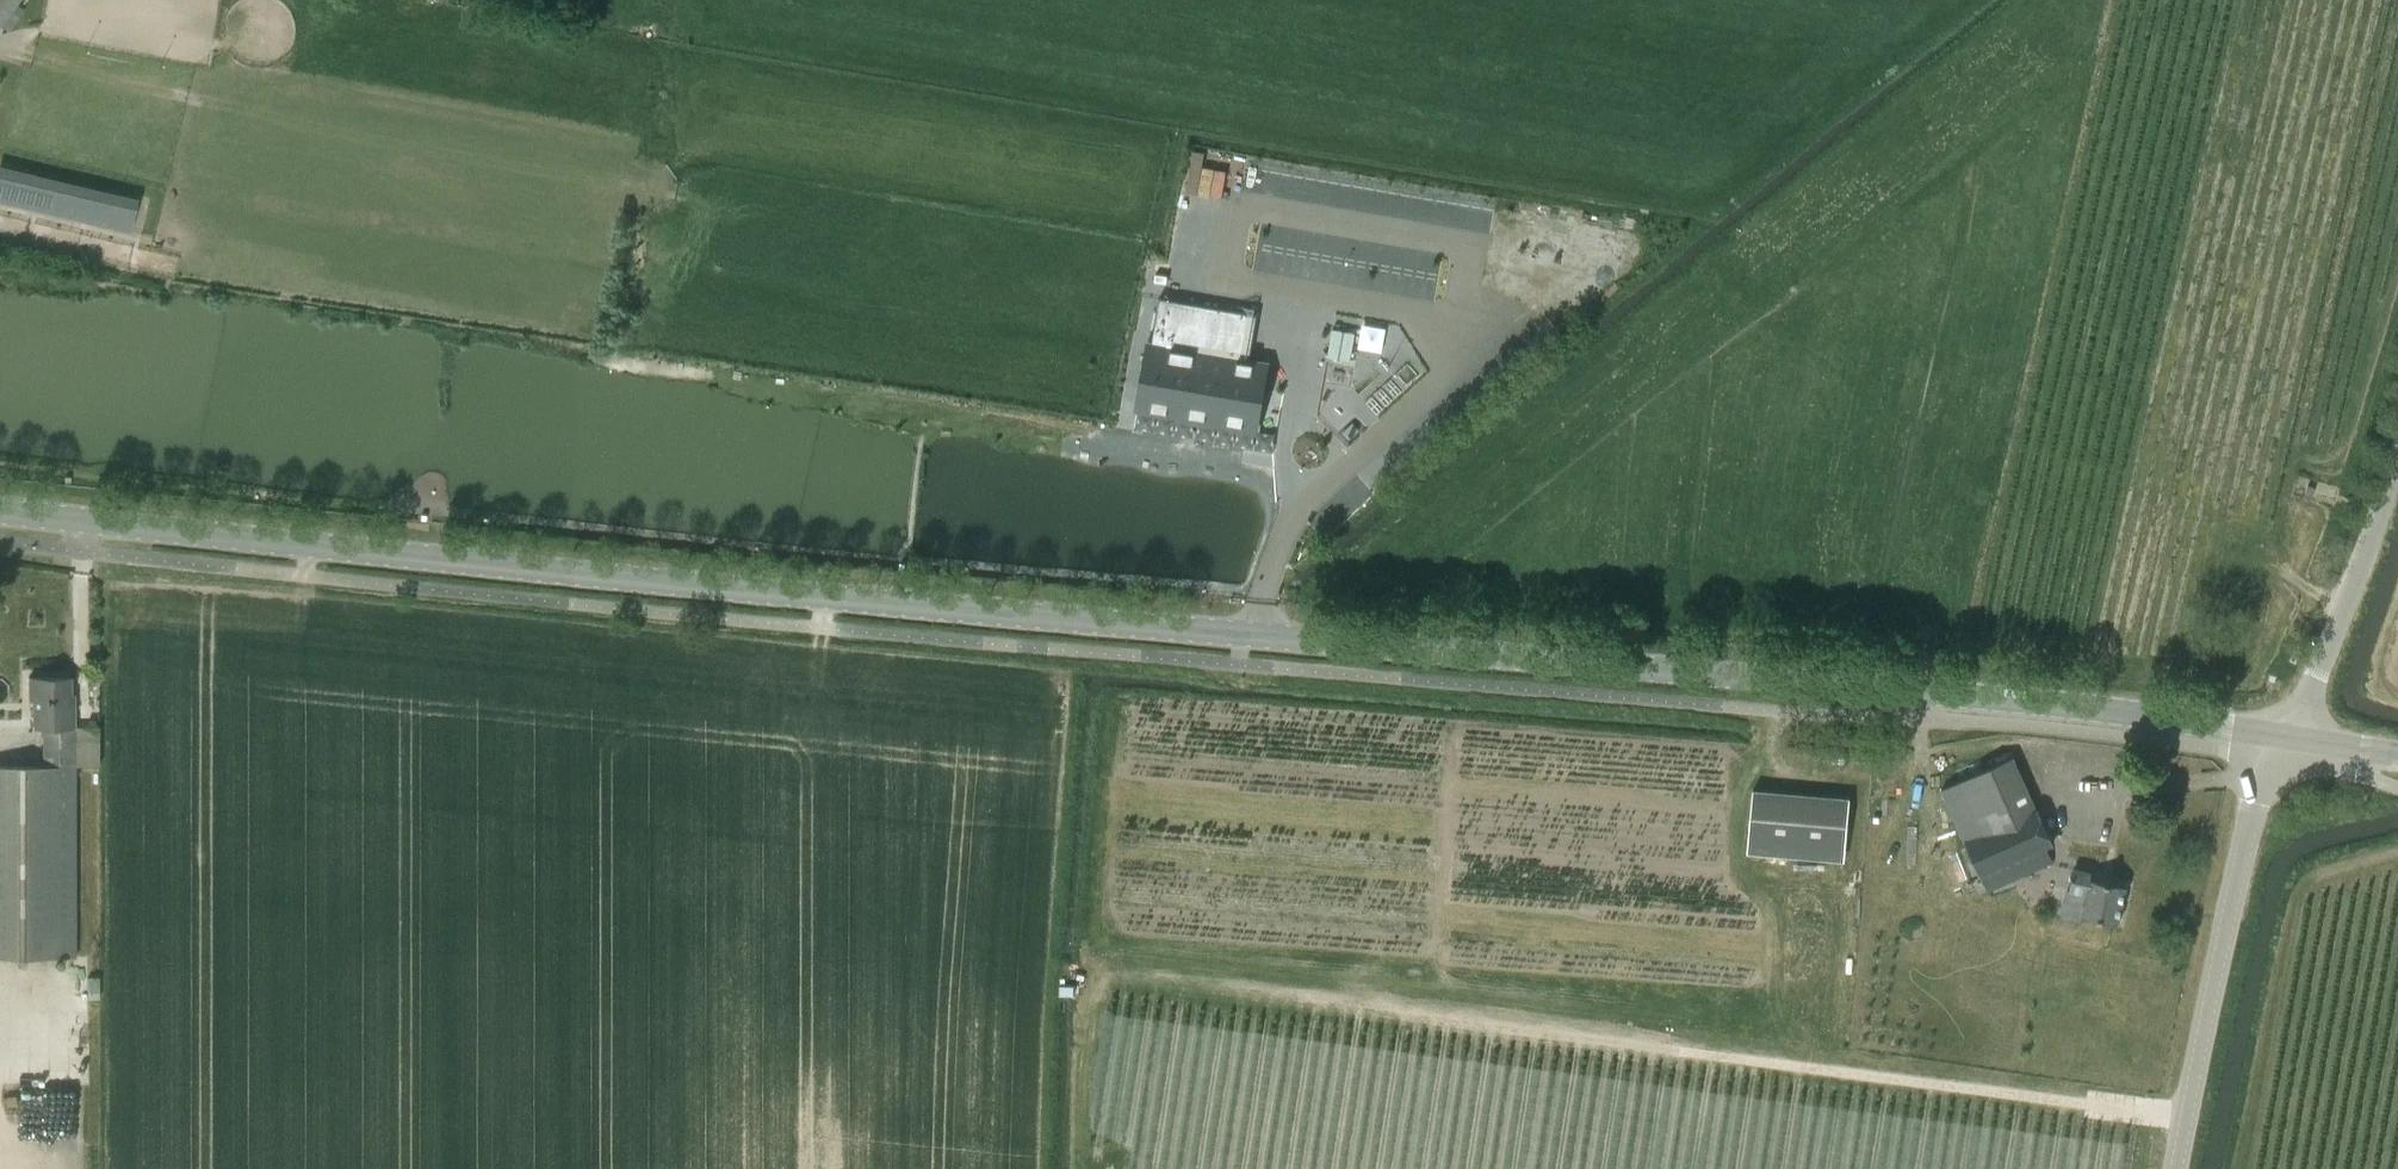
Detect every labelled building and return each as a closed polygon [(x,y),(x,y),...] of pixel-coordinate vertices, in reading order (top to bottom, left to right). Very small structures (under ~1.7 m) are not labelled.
[(21,0),(0,0),(0,29),(21,0)] [(0,192),(0,230),(102,247),(109,209),(0,192)] [(1140,327),(1130,410),(1168,413),(1169,394),(1225,398),(1226,383),(1241,384),(1242,365),(1227,364),(1230,330),(1140,327)] [(34,700),(34,728),(44,728),(44,768),(0,767),(0,956),(75,957),(75,767),(100,767),(100,727),(76,728),(76,705),(72,705),(72,679),(30,679),(30,700),(34,700)] [(1989,893),(2053,864),(2049,855),(2049,853),(2048,849),(2055,846),(2037,809),(2015,758),(1941,791),(1989,893)] [(1850,797),(1753,790),(1748,855),(1845,862),(1850,797)] [(2068,891),(2085,895),(2082,916),(2119,924),(2127,887),(2088,879),(2089,873),(2074,870),(2068,891)]
